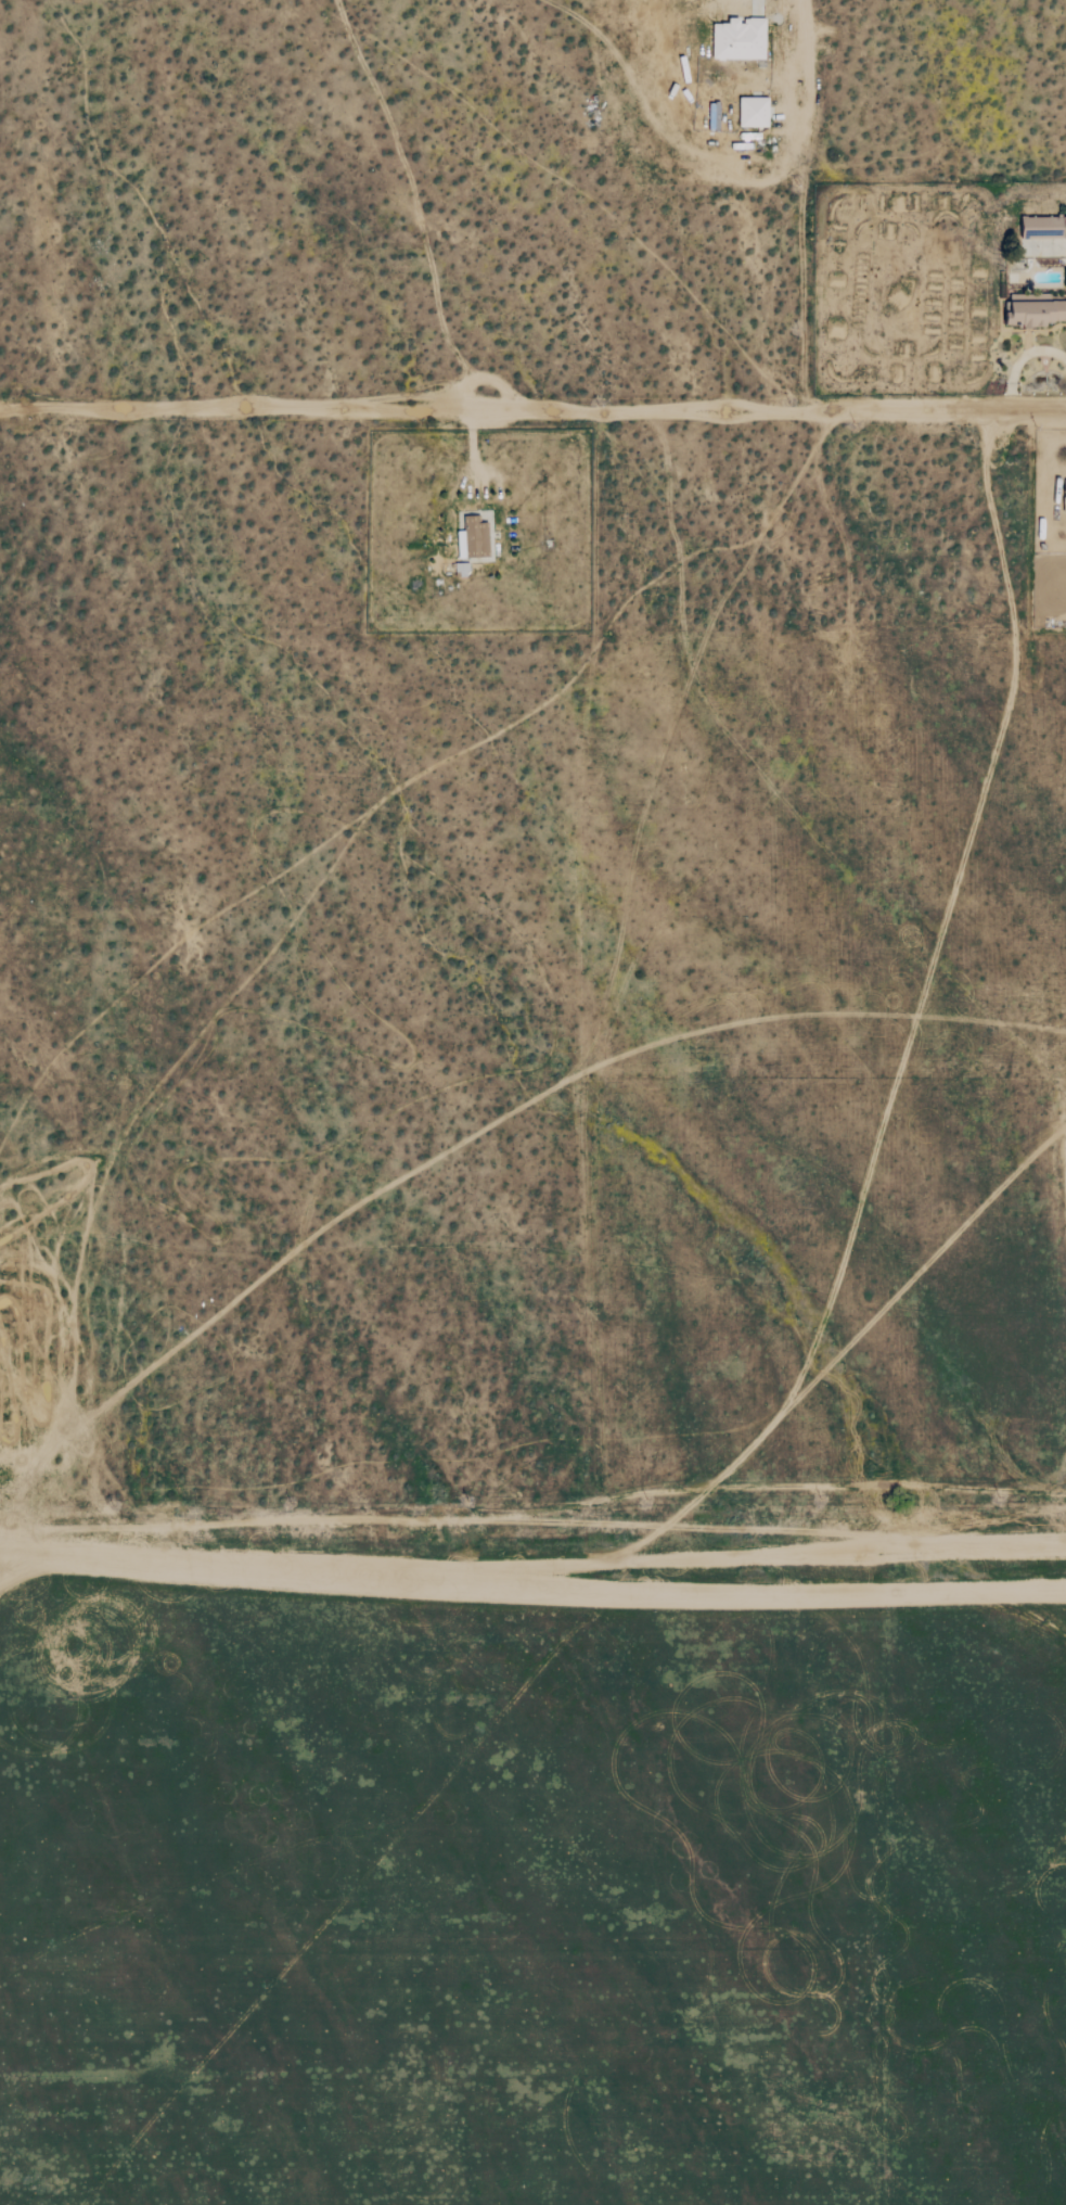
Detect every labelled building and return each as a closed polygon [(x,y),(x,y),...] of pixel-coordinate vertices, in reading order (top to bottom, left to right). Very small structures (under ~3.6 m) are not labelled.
[(713,59),(767,60),(768,19),(730,18),(730,24),(713,24),(713,59)] [(769,128),(770,98),(740,97),(739,127),(769,128)] [(1024,239),(1061,239),(1065,241),(1065,218),(1023,218),(1024,239)] [(1051,301),(1051,300),(1006,300),(1007,326),(1065,325),(1065,301),(1051,301)] [(459,559),(490,558),(489,524),(479,524),(479,517),(465,517),(466,535),(464,535),(464,542),(459,543),(459,559)]
